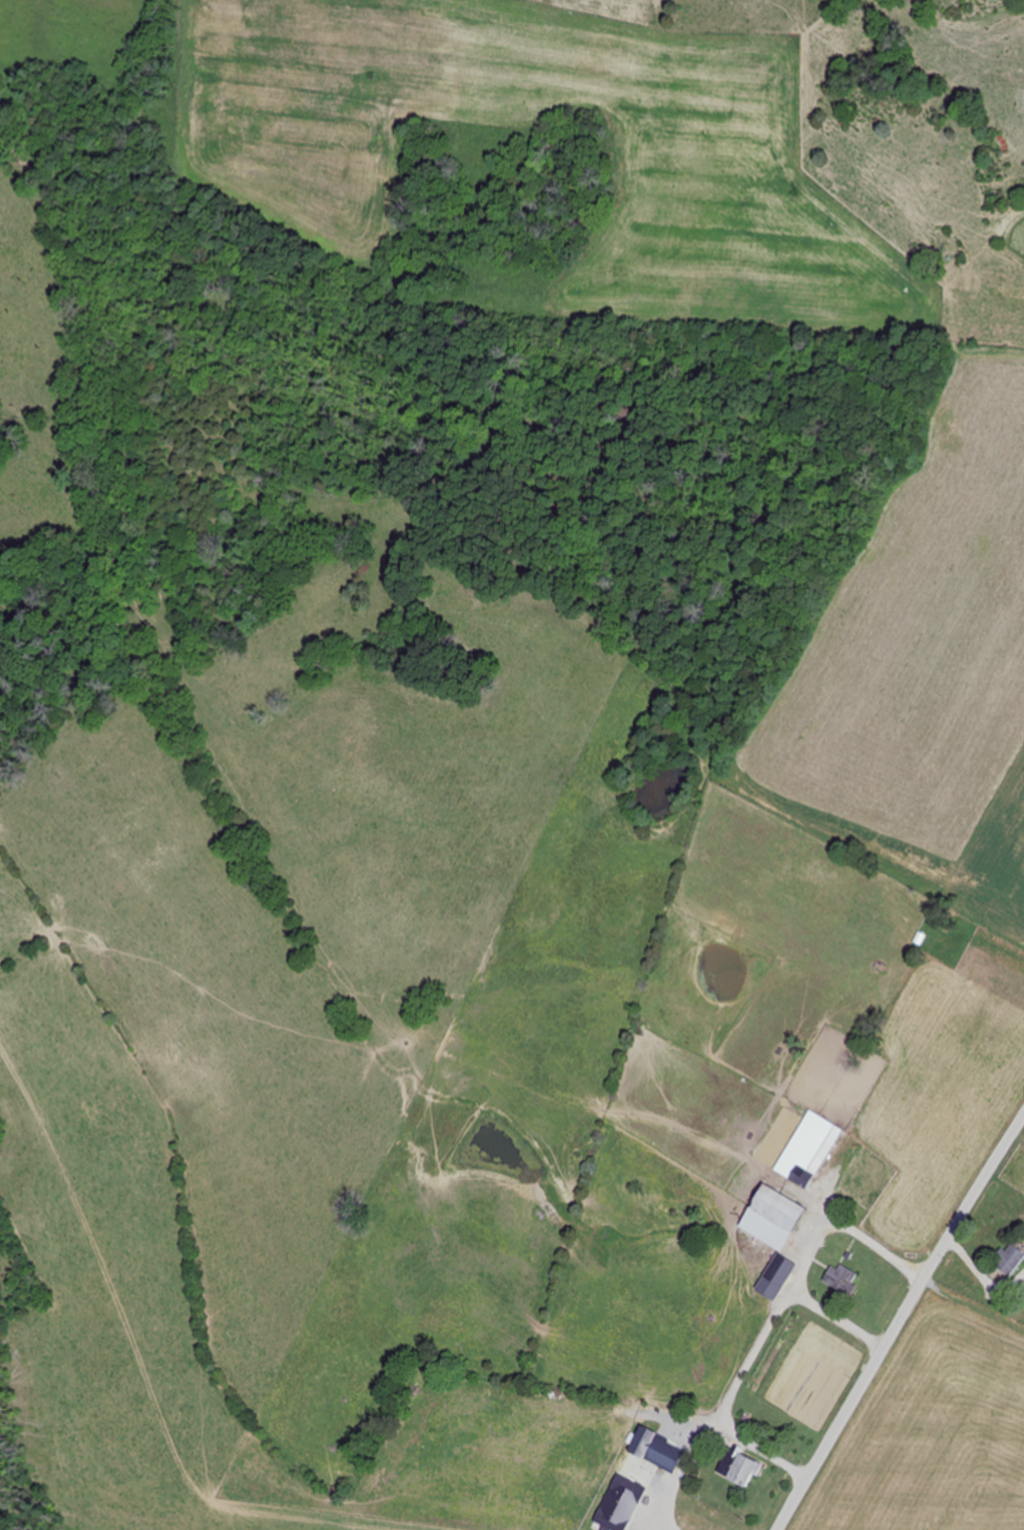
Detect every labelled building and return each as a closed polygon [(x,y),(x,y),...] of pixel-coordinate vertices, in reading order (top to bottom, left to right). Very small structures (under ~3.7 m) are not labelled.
[(793,1181),(810,1191),(846,1130),(828,1119),(793,1181)] [(786,1226),(778,1241),(789,1247),(810,1207),(768,1185),(755,1210),(786,1226)] [(1004,1250),(994,1264),(1012,1278),(1023,1262),(1023,1252),(1014,1244),(1007,1253),(1004,1250)] [(800,1265),(781,1253),(759,1290),(779,1302),(800,1265)] [(841,1270),(834,1267),(826,1283),(854,1297),(860,1286),(855,1283),(860,1273),(843,1265),(841,1270)] [(662,1434),(647,1426),(632,1452),(647,1460),(662,1434)] [(754,1488),(765,1460),(732,1446),(721,1474),(754,1488)]
